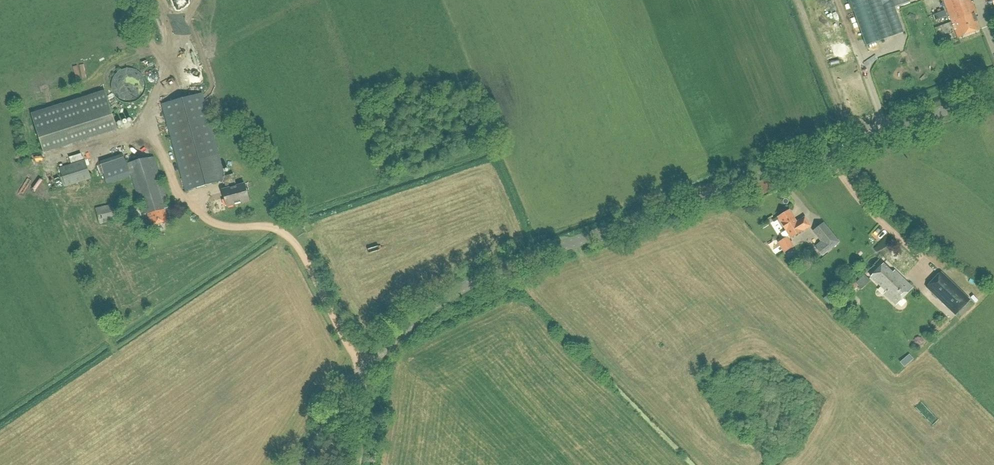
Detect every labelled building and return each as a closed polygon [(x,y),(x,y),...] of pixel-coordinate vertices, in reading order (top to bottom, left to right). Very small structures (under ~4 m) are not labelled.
[(866,46),(904,33),(892,0),(849,0),(866,46)] [(958,39),(980,30),(974,14),(976,13),(971,0),(943,0),(958,39)] [(948,14),(937,17),(938,23),(950,20),(948,14)] [(146,90),(146,85),(145,80),(143,76),(139,72),(135,70),(131,69),(126,69),(122,71),(118,73),(114,77),(112,81),(112,84),(112,89),(113,93),(115,97),(118,100),(122,102),(126,103),(132,103),(136,102),(141,98),(144,94),(146,90)] [(44,152),(118,129),(106,91),(32,114),(44,152)] [(237,186),(233,174),(225,177),(202,93),(162,104),(186,191),(224,181),(226,189),(223,190),(227,207),(249,201),(245,184),(237,186)] [(100,161),(107,184),(130,177),(123,154),(100,161)] [(166,201),(167,200),(160,178),(156,158),(129,165),(134,181),(135,180),(139,197),(140,196),(142,202),(146,215),(148,214),(151,223),(150,223),(151,228),(155,227),(155,225),(166,222),(166,224),(170,222),(169,218),(168,218),(165,209),(168,208),(166,201)] [(65,187),(91,179),(85,160),(59,168),(65,187)] [(95,209),(99,224),(121,219),(117,204),(95,209)] [(806,220),(802,219),(796,222),(789,211),(777,218),(790,239),(810,227),(806,220)] [(838,243),(826,227),(823,223),(813,231),(823,243),(816,248),(822,256),(838,243)] [(778,243),(784,252),(793,247),(787,238),(778,243)] [(913,288),(895,271),(892,273),(883,264),(870,278),(885,292),(883,295),(895,306),(913,288)] [(941,271),(926,287),(955,315),(970,299),(941,271)]
